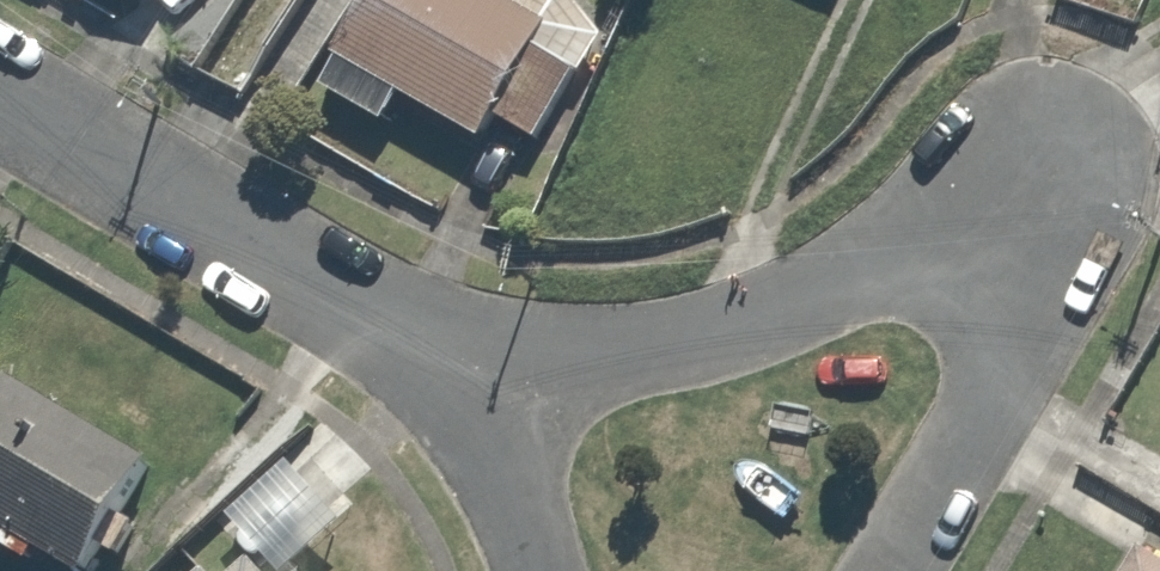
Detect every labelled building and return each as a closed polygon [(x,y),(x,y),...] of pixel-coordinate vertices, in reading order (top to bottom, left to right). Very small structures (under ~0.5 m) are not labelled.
[(317,89),(383,123),(398,95),(479,138),(489,118),(530,139),(562,77),(577,85),(610,23),(576,5),(579,0),(363,0),(317,89)] [(2,524),(0,528),(0,553),(25,567),(38,544),(75,565),(137,456),(0,379),(0,523),(2,524)] [(215,538),(186,570),(252,570),(215,538)] [(1134,551),(1120,570),(1159,570),(1159,568),(1134,551)]
